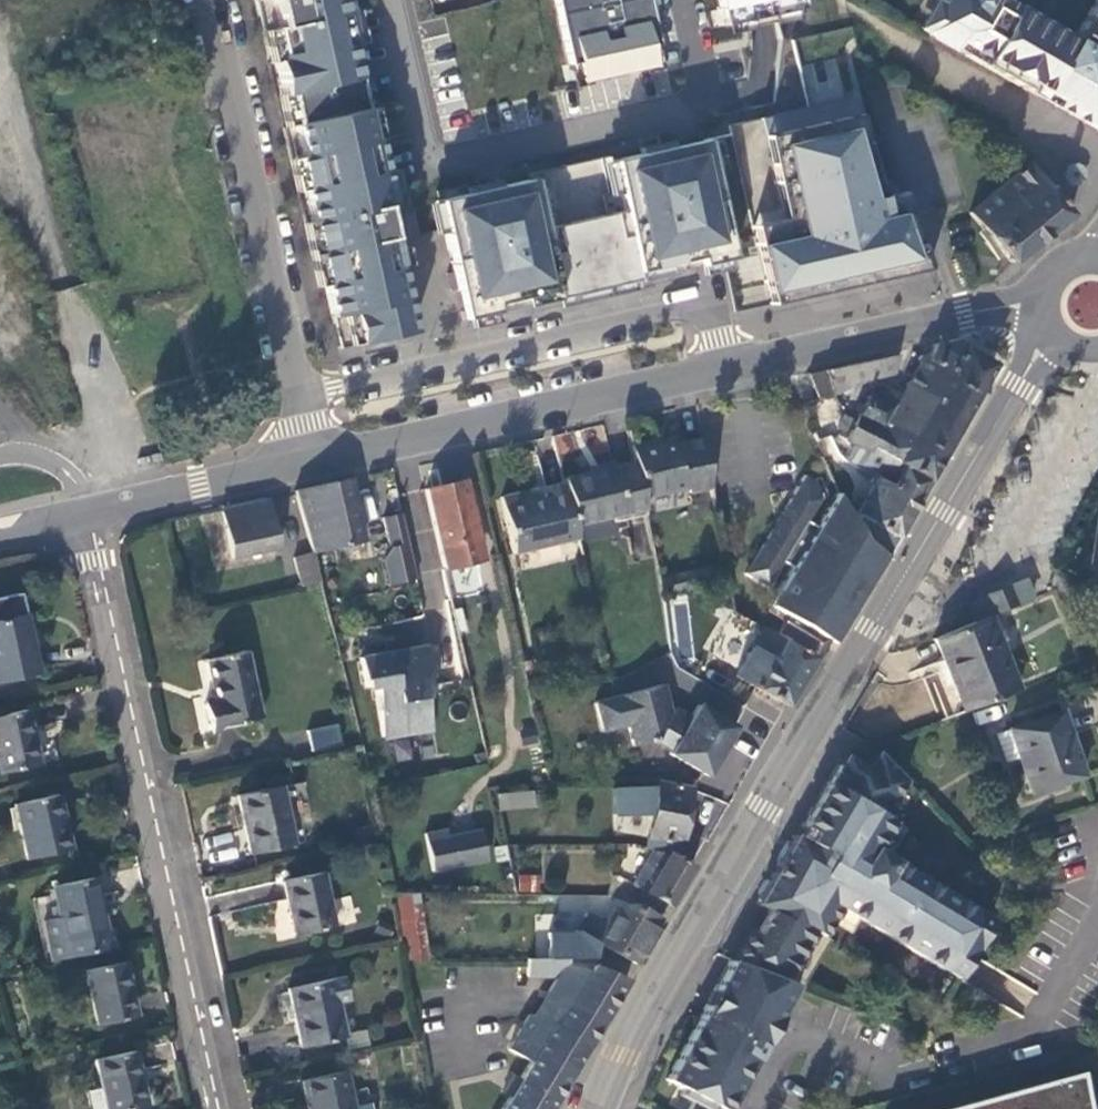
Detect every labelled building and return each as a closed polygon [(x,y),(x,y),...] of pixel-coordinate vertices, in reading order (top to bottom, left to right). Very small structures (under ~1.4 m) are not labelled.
[(257,14),(273,11),(276,27),(272,28),(279,58),(273,59),(280,92),(286,91),(300,154),(294,155),(309,220),(314,219),(317,236),(326,234),(329,248),(315,251),(336,348),(411,331),(390,239),(401,236),(394,199),(392,200),(371,102),(359,104),(345,41),(351,39),(344,7),(338,8),(336,0),(254,0),(257,14)] [(573,81),(659,65),(646,0),(555,0),(573,81)] [(807,1),(807,0),(718,0),(719,8),(728,7),(732,23),(801,8),(800,2),(807,1)] [(924,30),(1097,129),(1097,0),(942,0),(924,30)] [(273,11),(257,14),(261,30),(272,28),(276,27),(273,11)] [(894,261),(883,213),(855,220),(834,128),(760,145),(781,237),(739,246),(750,294),(894,261)] [(732,259),(705,139),(674,146),(672,139),(639,147),(640,153),(611,160),(609,154),(528,173),(529,178),(499,185),(498,178),(466,185),(467,192),(435,199),(446,248),(458,246),(461,257),(449,260),(451,271),(445,272),(449,289),(454,288),(461,319),(684,269),(684,266),(698,263),(699,266),(732,259)] [(968,210),(1007,261),(1027,246),(1069,213),(1030,163),(968,210)] [(314,219),(309,220),(315,251),(329,248),(326,234),(317,236),(314,219)] [(458,246),(446,248),(449,260),(461,257),(458,246)] [(957,338),(932,344),(924,357),(920,355),(905,382),(934,398),(930,406),(959,423),(977,390),(992,363),(962,346),(960,343),(957,338)] [(896,352),(881,355),(879,376),(887,375),(894,363),(895,360),(896,352)] [(881,355),(850,362),(854,382),(879,376),(881,355)] [(850,362),(842,365),(845,384),(847,383),(854,382),(850,362)] [(842,365),(825,368),(833,393),(848,387),(847,383),(845,384),(842,365)] [(825,368),(805,373),(815,399),(821,397),(833,393),(825,368)] [(790,377),(791,380),(801,404),(815,399),(805,373),(790,377)] [(934,398),(905,382),(892,404),(869,391),(857,413),(880,425),(884,422),(911,437),(941,455),(948,443),(954,432),(924,415),(930,406),(934,398)] [(815,399),(801,404),(815,439),(828,434),(831,424),(821,397),(815,399)] [(954,432),(959,423),(930,406),(924,415),(954,432)] [(871,446),(898,462),(911,437),(884,422),(880,425),(857,413),(853,419),(849,427),(846,431),(843,438),(868,452),(871,446)] [(849,427),(853,419),(846,415),(842,423),(849,427)] [(846,431),(849,427),(842,423),(839,428),(846,431)] [(843,438),(846,431),(839,428),(836,434),(843,438)] [(669,437),(658,440),(659,449),(671,446),(669,437)] [(902,464),(927,479),(935,466),(941,455),(911,437),(898,462),(902,464)] [(702,439),(698,440),(700,451),(707,492),(711,491),(702,439)] [(629,447),(633,462),(641,502),(688,491),(689,497),(707,492),(700,451),(698,440),(671,446),(659,449),(658,440),(629,447)] [(879,550),(886,554),(896,536),(870,522),(902,464),(898,462),(871,446),(868,452),(858,470),(872,478),(869,483),(872,484),(852,521),(860,541),(879,550)] [(600,471),(564,479),(565,485),(575,528),(643,513),(641,502),(633,462),(614,466),(613,462),(598,466),(600,471)] [(870,522),(896,536),(913,506),(927,479),(902,464),(870,522)] [(796,490),(744,573),(765,584),(781,559),(790,565),(767,602),(783,612),(780,618),(822,644),(826,638),(842,611),(870,564),(857,539),(849,522),(838,495),(817,528),(808,523),(822,500),(814,480),(805,475),(796,490)] [(348,479),(295,491),(312,552),(363,541),(348,479)] [(465,479),(424,490),(437,547),(479,537),(465,479)] [(575,528),(565,485),(537,491),(536,488),(501,496),(513,555),(578,540),(575,528)] [(232,558),(279,548),(268,501),(221,512),(232,558)] [(415,577),(400,512),(381,516),(388,547),(382,558),(387,583),(415,577)] [(441,564),(483,553),(479,537),(437,547),(441,564)] [(834,643),(886,554),(879,550),(870,564),(842,611),(826,638),(834,643)] [(312,552),(294,557),(302,586),(320,581),(312,552)] [(721,590),(728,589),(726,573),(719,574),(721,590)] [(721,590),(719,574),(659,584),(663,600),(721,590)] [(1019,580),(964,603),(972,622),(984,616),(1027,599),(1019,580)] [(0,621),(0,683),(33,675),(20,615),(0,621)] [(972,622),(931,638),(946,678),(959,710),(1014,689),(984,616),(972,622)] [(814,657),(822,644),(780,618),(771,632),(814,657)] [(785,705),(814,657),(771,632),(761,625),(732,674),(785,705)] [(431,677),(426,647),(361,658),(367,688),(375,687),(384,738),(430,731),(421,679),(431,677)] [(208,728),(258,717),(243,648),(204,657),(213,699),(201,702),(208,728)] [(706,775),(735,726),(696,704),(685,722),(671,714),(663,685),(595,702),(602,731),(628,725),(633,746),(654,741),(670,749),(668,753),(706,775)] [(0,713),(0,773),(35,766),(23,708),(0,713)] [(1003,728),(1024,791),(1076,775),(1056,711),(1003,728)] [(307,730),(312,751),(343,743),(337,722),(307,730)] [(795,837),(794,836),(770,879),(756,903),(769,910),(738,962),(784,979),(814,930),(819,933),(836,905),(939,968),(973,911),(891,862),(892,860),(874,848),(889,822),(882,818),(904,781),(877,754),(865,776),(861,774),(860,777),(836,764),(801,827),(810,832),(805,842),(795,837)] [(670,853),(676,855),(681,827),(689,789),(657,783),(644,846),(652,848),(670,853)] [(235,794),(248,852),(292,842),(279,784),(235,794)] [(498,805),(497,805),(499,811),(534,809),(533,791),(497,793),(498,805)] [(55,795),(12,805),(25,860),(67,850),(55,795)] [(810,832),(801,827),(795,837),(805,842),(810,832)] [(424,833),(433,871),(487,861),(481,830),(447,837),(445,828),(424,833)] [(673,897),(691,866),(670,853),(652,848),(632,882),(669,904),(673,897)] [(282,881),(293,935),(333,927),(322,873),(282,881)] [(540,892),(540,873),(517,873),(517,891),(540,892)] [(91,879),(52,889),(58,919),(63,942),(103,932),(91,879)] [(394,893),(401,943),(404,960),(428,959),(418,893),(394,893)] [(598,941),(634,962),(649,937),(660,920),(634,905),(618,901),(595,939),(598,941)] [(63,942),(58,919),(41,923),(50,962),(114,948),(110,931),(103,932),(63,942)] [(819,933),(814,930),(784,979),(795,984),(800,985),(828,939),(819,933)] [(531,958),(594,956),(598,941),(595,939),(530,940),(531,958)] [(539,1001),(592,1033),(610,1003),(624,978),(593,965),(594,956),(531,958),(527,958),(527,975),(557,974),(549,988),(539,1001)] [(730,959),(665,1079),(674,1084),(695,1095),(688,1108),(728,1108),(795,984),(784,979),(738,962),(730,959)] [(120,963),(82,973),(94,1027),(133,1018),(120,963)] [(287,990),(299,1048),(343,1039),(336,1004),(347,1002),(342,978),(331,981),(287,990)] [(592,1033),(539,1001),(528,1014),(509,1047),(530,1060),(520,1076),(510,1092),(500,1108),(546,1108),(574,1062),(592,1033)] [(90,1061),(96,1089),(81,1092),(85,1108),(128,1108),(142,1106),(130,1053),(90,1061)] [(306,1108),(352,1108),(343,1072),(299,1083),(306,1108)] [(510,1092),(520,1076),(512,1072),(503,1088),(510,1092)]
